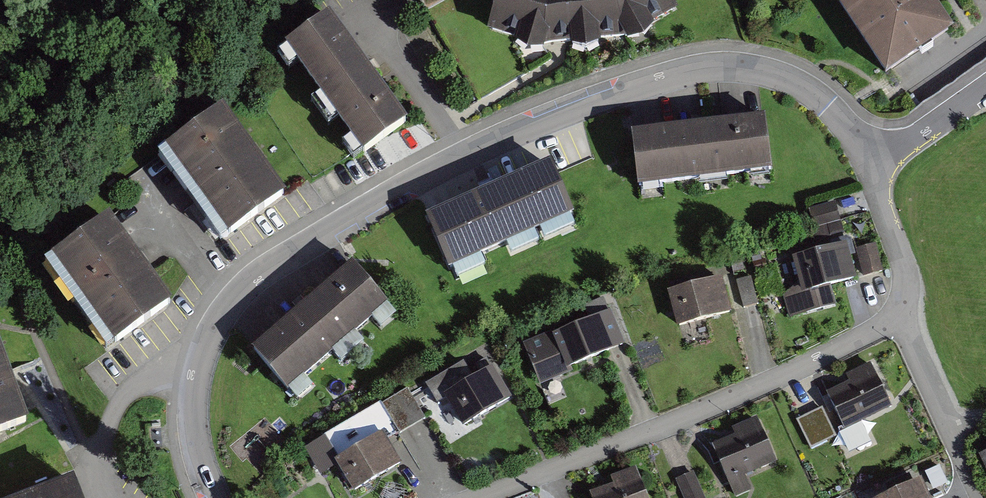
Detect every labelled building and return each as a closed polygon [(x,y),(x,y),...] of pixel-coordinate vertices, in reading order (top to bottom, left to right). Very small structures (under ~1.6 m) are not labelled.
[(423,2),(428,10),(444,0),(422,0),(423,2)] [(477,30),(535,46),(562,44),(615,42),(671,16),(663,0),(484,0),(477,30)] [(888,77),(951,36),(927,0),(837,0),(888,77)] [(397,119),(321,12),(273,46),(348,153),(397,119)] [(274,196),(209,110),(150,154),(215,240),(274,196)] [(756,122),(627,134),(632,189),(762,176),(756,122)] [(544,170),(425,219),(445,267),(564,219),(544,170)] [(812,204),(816,237),(844,233),(840,200),(812,204)] [(161,306),(98,219),(36,264),(99,350),(161,306)] [(843,244),(791,257),(799,289),(781,293),(786,314),(832,303),(827,284),(852,278),(843,244)] [(874,246),(855,251),(862,276),(881,272),(874,246)] [(348,263),(242,348),(280,394),(385,309),(348,263)] [(720,278),(664,290),(672,326),(727,315),(720,278)] [(750,278),(737,281),(744,307),(751,305),(757,303),(750,278)] [(608,311),(526,341),(542,386),(569,377),(567,371),(611,355),(608,347),(620,343),(608,311)] [(24,419),(0,352),(0,428),(24,419)] [(462,363),(425,385),(435,403),(443,399),(459,425),(505,398),(487,367),(470,377),(462,363)] [(848,384),(827,393),(841,427),(889,408),(871,364),(844,375),(848,384)] [(408,390),(383,404),(400,435),(413,427),(426,420),(408,390)] [(810,415),(797,422),(810,449),(835,437),(822,410),(810,415)] [(733,437),(714,444),(731,490),(750,483),(746,471),(776,460),(760,416),(730,427),(733,437)] [(382,435),(331,464),(347,492),(398,462),(382,435)] [(978,454),(985,474),(985,450),(978,454)] [(587,491),(590,497),(647,497),(634,465),(607,476),(609,483),(587,491)] [(678,482),(684,497),(705,497),(695,475),(685,478),(678,482)] [(22,497),(77,497),(70,480),(22,497)] [(877,497),(924,497),(916,481),(877,497)]
